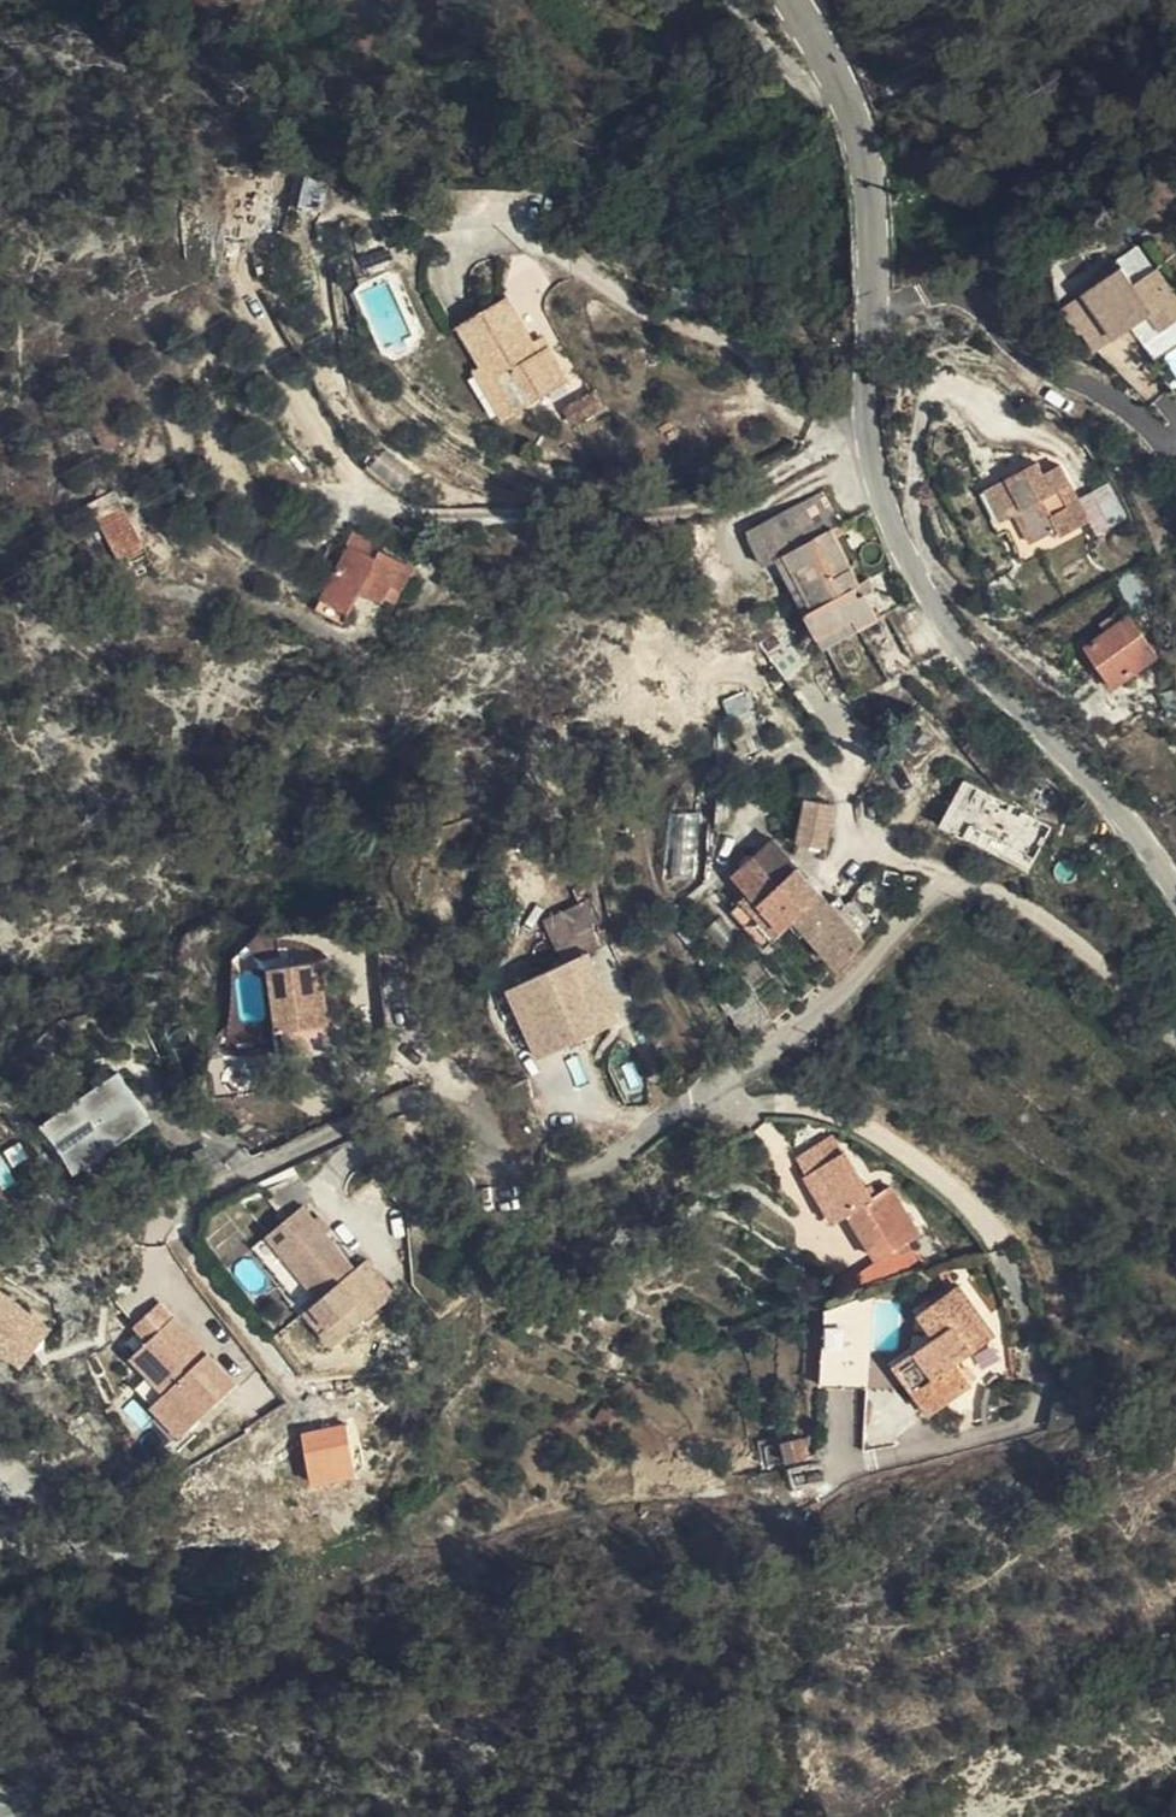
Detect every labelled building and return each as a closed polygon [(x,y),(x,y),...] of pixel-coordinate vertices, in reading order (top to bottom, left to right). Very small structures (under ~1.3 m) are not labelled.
[(303,177),(298,207),(320,210),(325,180),(303,177)] [(1162,306),(1174,322),(1175,320),(1175,277),(1164,260),(1144,274),(1131,257),(1092,285),(1127,332),(1143,319),(1151,314),(1162,306)] [(548,355),(542,345),(515,302),(467,331),(495,374),(487,380),(498,396),(516,384),(535,415),(583,383),(560,346),(548,355)] [(1151,314),(1143,319),(1148,327),(1156,321),(1151,314)] [(553,337),(542,345),(548,355),(560,346),(553,337)] [(516,384),(498,396),(517,427),(535,415),(516,384)] [(590,425),(617,408),(607,393),(581,409),(590,425)] [(1098,518),(1088,497),(1067,458),(1049,468),(1043,457),(1011,473),(1025,505),(1016,510),(1031,542),(1054,529),(1059,540),(1098,518)] [(784,541),(800,533),(852,505),(863,499),(846,466),(767,506),(784,541)] [(1025,505),(1011,473),(990,485),(1005,516),(1016,510),(1025,505)] [(1100,522),(1126,501),(1117,481),(1088,497),(1098,518),(1100,522)] [(113,490),(87,505),(118,562),(144,547),(113,490)] [(852,505),(858,517),(870,510),(863,499),(852,505)] [(1135,518),(1126,501),(1100,522),(1106,534),(1135,518)] [(848,629),(909,594),(892,560),(882,566),(858,517),(852,505),(800,533),(848,629)] [(412,551),(376,541),(349,634),(384,644),(394,609),(418,615),(420,608),(431,611),(442,569),(410,560),(412,551)] [(1121,681),(1164,657),(1142,618),(1099,641),(1121,681)] [(907,668),(929,655),(916,631),(895,643),(907,668)] [(960,782),(939,826),(1019,864),(1040,820),(960,782)] [(852,814),(856,795),(829,788),(818,831),(847,839),(853,814),(852,814)] [(794,887),(824,866),(794,825),(750,860),(763,878),(779,864),(794,887)] [(780,900),(794,887),(779,864),(763,878),(780,900)] [(846,952),(875,933),(840,887),(824,866),(794,887),(780,900),(763,878),(747,891),(778,933),(811,909),(846,952)] [(875,933),(894,921),(873,891),(865,898),(852,880),(840,887),(875,933)] [(590,903),(543,914),(552,954),(599,943),(590,903)] [(603,948),(519,986),(519,990),(549,1054),(634,1015),(603,948)] [(272,1021),(318,1014),(309,951),(263,958),(272,1021)] [(761,983),(740,1002),(751,1017),(773,1000),(761,983)] [(519,990),(519,986),(503,993),(529,1054),(519,990)] [(519,990),(529,1054),(532,1062),(549,1054),(519,990)] [(77,1141),(68,1146),(71,1167),(148,1115),(118,1064),(37,1112),(52,1125),(60,1116),(67,1115),(73,1114),(78,1119),(81,1125),(81,1131),(81,1137),(77,1141)] [(52,1125),(68,1146),(77,1141),(81,1137),(81,1131),(81,1125),(78,1119),(73,1114),(67,1115),(60,1116),(52,1125)] [(838,1130),(830,1126),(790,1150),(802,1168),(843,1140),(838,1130)] [(843,1140),(802,1168),(835,1216),(848,1206),(881,1250),(905,1230),(922,1254),(955,1248),(886,1177),(875,1185),(843,1140)] [(332,1315),(323,1323),(335,1338),(399,1289),(371,1253),(361,1263),(310,1198),(271,1227),(323,1289),(318,1294),(332,1315)] [(905,1230),(881,1250),(892,1264),(922,1254),(905,1230)] [(958,1358),(992,1329),(991,1321),(959,1276),(921,1304),(934,1326),(897,1354),(933,1410),(974,1380),(958,1358)] [(869,1372),(873,1280),(833,1296),(829,1369),(869,1372)] [(18,1372),(52,1330),(0,1288),(0,1357),(18,1372)] [(307,1304),(323,1323),(332,1315),(318,1294),(307,1304)] [(170,1383),(198,1414),(240,1374),(165,1296),(140,1317),(154,1333),(138,1348),(154,1365),(170,1383)] [(141,1378),(157,1396),(170,1383),(154,1365),(141,1378)] [(185,1426),(198,1414),(170,1383),(157,1396),(185,1426)] [(298,1432),(310,1488),(355,1478),(343,1422),(298,1432)] [(779,1451),(799,1451),(798,1426),(778,1426),(779,1451)]
